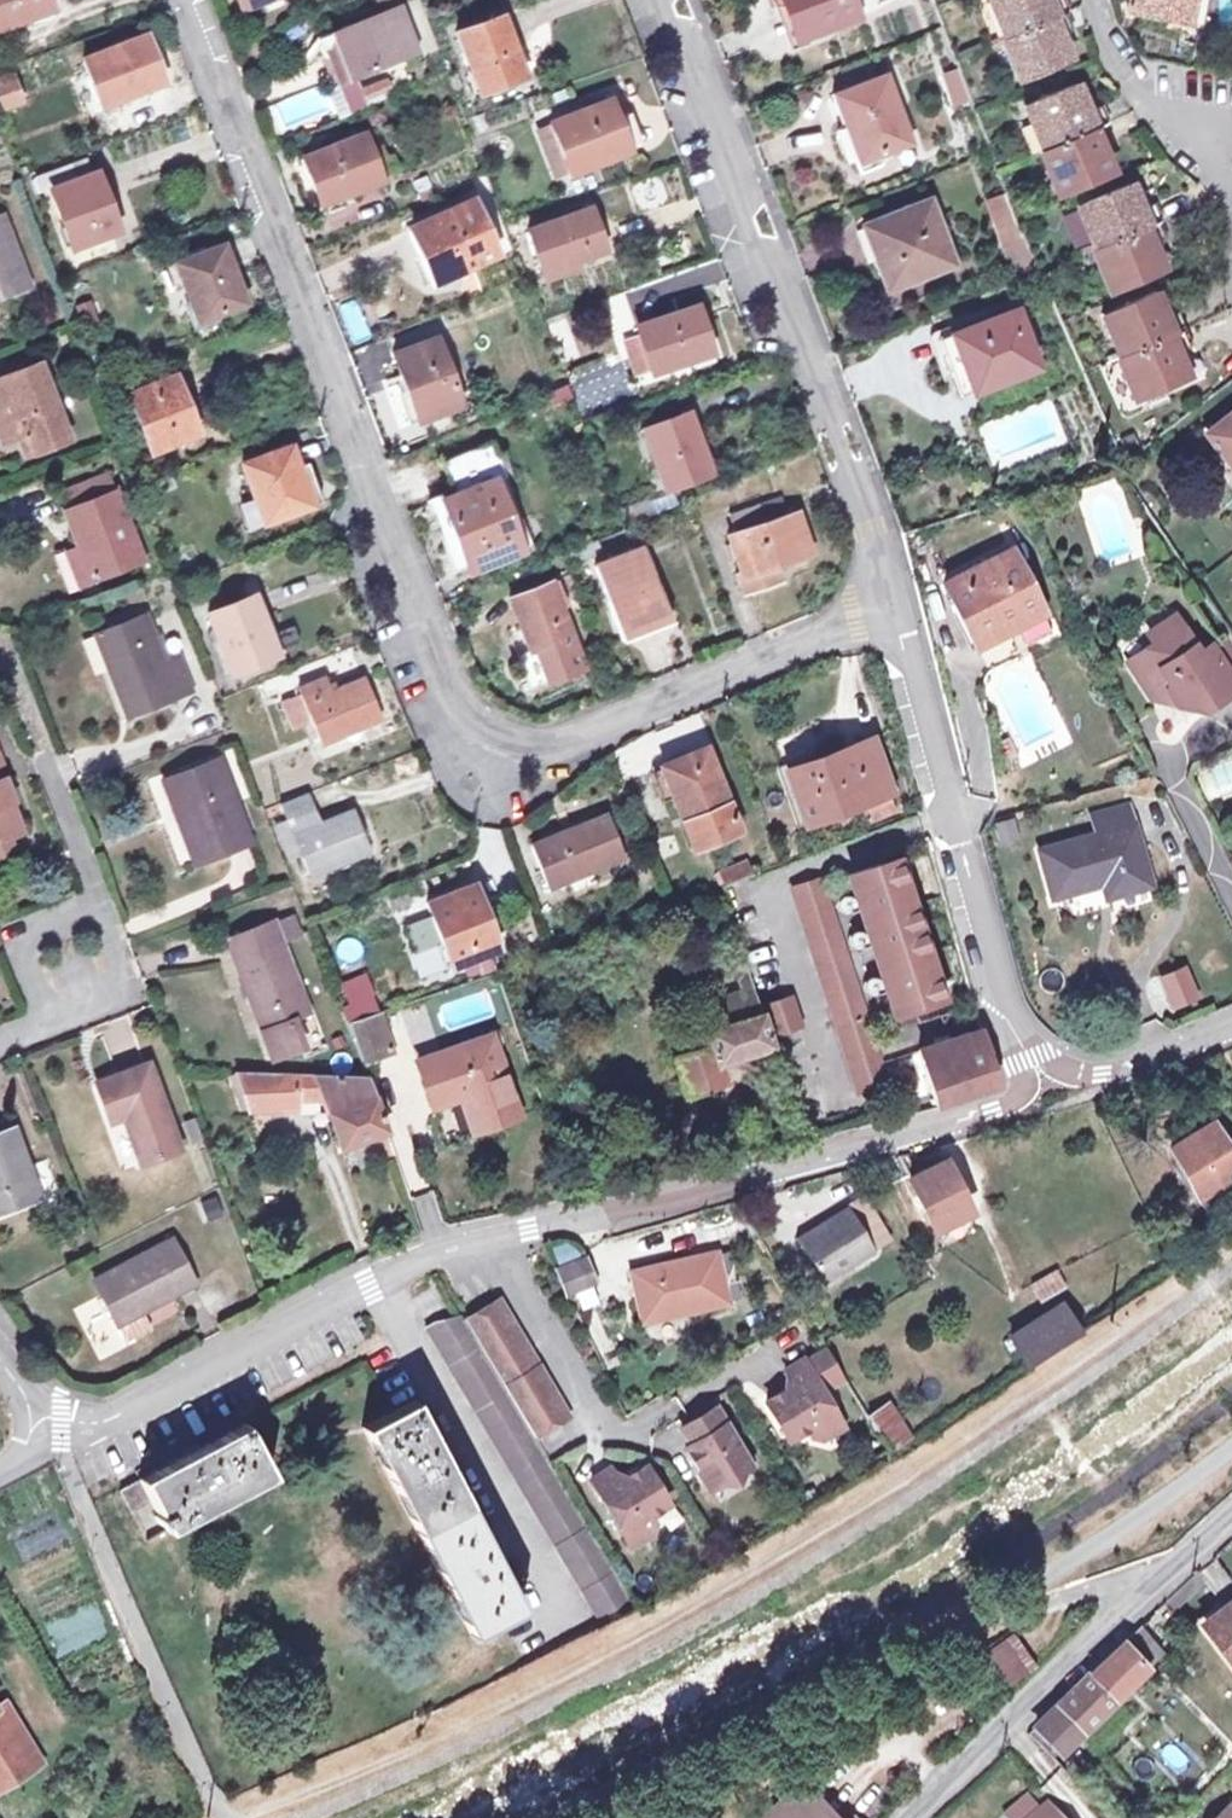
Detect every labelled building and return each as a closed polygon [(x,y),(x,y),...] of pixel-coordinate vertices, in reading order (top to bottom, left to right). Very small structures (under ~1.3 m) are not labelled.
[(52,9),(49,0),(0,0),(0,27),(52,9)] [(777,8),(785,6),(796,38),(851,19),(844,0),(775,0),(777,8)] [(1006,40),(1001,42),(1016,81),(1068,60),(1060,38),(1070,34),(1064,17),(1068,15),(1063,1),(1052,5),(1050,0),(999,0),(992,3),(1006,40)] [(1128,12),(1182,26),(1189,0),(1131,0),(1128,12)] [(789,41),(796,38),(785,6),(777,8),(789,41)] [(360,25),(358,20),(328,31),(346,77),(414,51),(398,11),(360,25)] [(458,28),(480,88),(525,71),(503,12),(458,28)] [(84,56),(100,100),(164,77),(146,33),(84,56)] [(955,69),(941,73),(951,106),(965,102),(955,69)] [(22,98),(12,73),(0,77),(0,107),(22,98)] [(395,75),(369,86),(373,94),(398,84),(395,75)] [(827,95),(837,124),(831,127),(825,134),(821,142),(820,150),(823,159),(827,165),(831,169),(836,167),(841,180),(877,166),(873,156),(905,145),(881,75),(827,95)] [(1026,106),(1042,147),(1036,149),(1054,192),(1107,171),(1097,147),(1109,142),(1101,123),(1103,122),(1098,108),(1088,112),(1077,85),(1026,106)] [(545,123),(566,175),(624,152),(604,100),(545,123)] [(307,152),(324,198),(386,175),(369,129),(307,152)] [(53,187),(69,181),(61,161),(35,170),(43,191),(53,187)] [(69,181),(53,187),(76,244),(116,229),(102,190),(108,188),(101,170),(69,181)] [(1080,207),(1096,249),(1091,251),(1108,294),(1162,273),(1153,249),(1165,244),(1157,225),(1161,224),(1154,205),(1143,209),(1134,186),(1080,207)] [(414,223),(436,277),(495,252),(473,198),(414,223)] [(1010,198),(990,206),(1007,246),(1026,238),(1019,219),(1010,198)] [(533,223),(551,270),(582,259),(579,252),(608,242),(593,201),(533,223)] [(923,203),(867,225),(879,258),(873,260),(884,288),(946,264),(923,203)] [(30,278),(4,209),(0,211),(0,289),(30,278)] [(879,258),(867,225),(861,227),(873,260),(879,258)] [(1026,238),(1007,246),(1017,273),(1037,265),(1026,238)] [(176,260),(196,315),(238,299),(227,268),(235,265),(226,241),(176,260)] [(1101,314),(1118,356),(1113,358),(1130,401),(1190,378),(1179,351),(1191,346),(1185,330),(1181,331),(1174,312),(1163,316),(1154,293),(1101,314)] [(633,323),(636,331),(623,337),(634,366),(648,361),(650,366),(710,342),(693,300),(633,323)] [(1016,310),(948,336),(954,351),(941,355),(957,396),(1038,365),(1016,310)] [(393,346),(417,414),(462,398),(438,330),(393,346)] [(954,351),(948,336),(936,341),(941,355),(954,351)] [(6,442),(28,434),(35,454),(72,440),(64,416),(60,417),(55,402),(59,400),(45,362),(0,379),(0,424),(6,442)] [(134,388),(156,451),(199,436),(185,398),(191,395),(183,372),(134,388)] [(126,386),(122,373),(103,379),(108,393),(126,386)] [(641,424),(665,486),(711,469),(687,406),(641,424)] [(1231,465),(1231,410),(1205,432),(1231,465)] [(28,434),(6,442),(14,462),(35,454),(28,434)] [(446,457),(460,489),(436,498),(461,564),(533,536),(494,437),(446,457)] [(262,494),(271,518),(328,496),(313,456),(304,459),(296,440),(248,459),(262,494)] [(66,493),(84,543),(96,576),(145,558),(113,475),(66,493)] [(810,554),(796,513),(762,525),(760,519),(784,511),(779,498),(728,517),(735,535),(730,537),(743,573),(744,577),(774,567),(777,566),(810,554)] [(671,621),(660,591),(652,594),(636,549),(633,549),(628,534),(596,545),(602,561),(599,563),(626,637),(671,621)] [(96,576),(84,543),(70,548),(83,582),(96,576)] [(652,594),(660,591),(644,546),(636,549),(652,594)] [(1005,547),(956,573),(963,587),(950,594),(977,645),(1014,626),(1039,613),(1005,547)] [(774,567),(744,577),(743,573),(735,576),(742,595),(782,581),(777,566),(774,567)] [(963,587),(956,573),(943,580),(950,594),(963,587)] [(513,593),(533,646),(538,643),(551,677),(587,664),(554,577),(513,593)] [(212,608),(259,591),(254,580),(208,596),(212,608)] [(281,652),(259,591),(212,608),(234,669),(281,652)] [(1039,613),(1014,626),(1024,645),(1049,632),(1039,613)] [(147,614),(107,629),(121,666),(113,669),(126,704),(190,680),(177,644),(161,650),(147,614)] [(1221,668),(1209,648),(1207,645),(1195,652),(1171,615),(1145,631),(1151,641),(1124,659),(1148,699),(1163,689),(1173,704),(1190,708),(1202,701),(1198,693),(1204,689),(1211,700),(1231,687),(1231,685),(1221,668)] [(121,666),(107,629),(100,632),(113,669),(121,666)] [(1209,648),(1221,668),(1231,662),(1231,643),(1227,636),(1209,648)] [(339,684),(333,670),(302,682),(303,685),(283,693),(293,720),(314,712),(323,737),(342,730),(339,723),(358,717),(360,723),(385,713),(369,672),(339,684)] [(785,767),(803,818),(861,798),(880,792),(885,790),(867,739),(785,767)] [(662,763),(693,847),(739,830),(708,746),(662,763)] [(16,851),(9,831),(22,827),(14,803),(18,802),(7,772),(10,771),(4,753),(1,754),(0,752),(0,856),(16,851)] [(166,779),(198,861),(253,840),(221,757),(166,779)] [(331,821),(318,786),(286,799),(292,813),(279,818),(294,857),(308,852),(315,872),(340,862),(337,855),(354,849),(356,855),(379,846),(365,808),(331,821)] [(880,792),(861,798),(866,813),(885,806),(880,792)] [(1092,819),(1097,837),(1039,853),(1050,892),(1103,878),(1108,897),(1151,885),(1130,809),(1092,819)] [(614,810),(597,816),(599,824),(561,838),(559,831),(539,838),(552,878),(595,864),(597,867),(629,856),(614,810)] [(597,816),(559,831),(561,838),(599,824),(597,816)] [(939,995),(893,856),(885,859),(931,998),(939,995)] [(885,859),(848,871),(894,1010),(931,998),(885,859)] [(748,861),(725,870),(730,881),(752,872),(748,861)] [(821,874),(791,884),(832,1011),(862,1001),(821,874)] [(426,901),(449,964),(494,947),(477,905),(482,904),(473,882),(426,901)] [(231,936),(275,1054),(303,1044),(292,1018),(313,1010),(278,918),(231,936)] [(757,986),(748,958),(738,961),(747,989),(754,987),(757,986)] [(1157,974),(1167,1011),(1198,1002),(1188,965),(1157,974)] [(345,977),(351,995),(368,989),(362,972),(345,977)] [(718,1060),(772,1043),(754,987),(747,989),(701,1004),(709,1027),(707,1028),(711,1041),(674,1053),(686,1091),(724,1079),(718,1060)] [(789,993),(762,1001),(772,1032),(800,1023),(789,993)] [(352,1020),(377,1011),(372,998),(347,1007),(352,1020)] [(862,1001),(832,1011),(837,1025),(867,1015),(862,1001)] [(379,1010),(377,1011),(352,1020),(365,1057),(393,1049),(379,1010)] [(867,1015),(837,1025),(858,1089),(888,1080),(867,1015)] [(421,1057),(436,1103),(465,1094),(477,1128),(523,1112),(496,1032),(421,1057)] [(1004,1087),(988,1034),(969,1039),(972,1048),(950,1055),(947,1045),(919,1053),(934,1106),(1004,1087)] [(95,1082),(110,1121),(125,1116),(142,1163),(180,1149),(149,1062),(95,1082)] [(250,1109),(239,1068),(230,1068),(242,1109),(250,1109)] [(378,1133),(390,1128),(371,1073),(239,1068),(250,1109),(305,1108),(304,1097),(331,1096),(345,1145),(378,1133)] [(1201,1201),(1225,1187),(1220,1178),(1231,1171),(1231,1127),(1221,1109),(1168,1141),(1201,1201)] [(39,1196),(14,1125),(0,1131),(0,1211),(39,1196)] [(398,1149),(390,1128),(378,1133),(386,1152),(398,1149)] [(911,1174),(937,1226),(972,1207),(945,1157),(911,1174)] [(801,1232),(826,1276),(890,1236),(865,1194),(801,1232)] [(550,1265),(577,1257),(572,1238),(545,1246),(550,1265)] [(96,1280),(120,1327),(145,1313),(199,1285),(174,1239),(96,1280)] [(634,1264),(645,1316),(730,1297),(721,1247),(634,1264)] [(559,1267),(569,1289),(599,1276),(589,1254),(559,1267)] [(502,1298),(468,1319),(538,1437),(571,1418),(502,1298)] [(1072,1316),(1062,1298),(1011,1330),(1029,1360),(1091,1321),(1085,1309),(1072,1316)] [(538,1437),(468,1319),(462,1307),(438,1312),(426,1319),(605,1621),(636,1603),(552,1460),(538,1437)] [(145,1313),(120,1327),(128,1343),(153,1329),(145,1313)] [(826,1386),(846,1373),(827,1342),(806,1355),(805,1352),(787,1364),(796,1378),(768,1396),(791,1433),(809,1423),(814,1430),(826,1432),(846,1419),(826,1386)] [(363,1421),(471,1631),(496,1618),(523,1604),(492,1544),(441,1444),(415,1393),(387,1409),(363,1421)] [(888,1398),(869,1410),(891,1446),(909,1435),(888,1398)] [(691,1438),(685,1441),(709,1483),(749,1460),(715,1402),(681,1420),(691,1438)] [(195,1446),(143,1473),(154,1493),(171,1524),(274,1471),(246,1419),(195,1446)] [(607,1461),(590,1471),(630,1538),(647,1529),(653,1514),(649,1506),(666,1496),(645,1459),(615,1476),(607,1461)] [(122,1484),(132,1505),(154,1493),(143,1473),(122,1484)] [(1200,1623),(1231,1665),(1231,1599),(1200,1623)] [(1134,1622),(1123,1632),(1150,1660),(1161,1649),(1134,1622)] [(1116,1639),(1142,1666),(1150,1660),(1123,1632),(1120,1636),(1116,1639)] [(1008,1638),(981,1657),(999,1683),(1026,1664),(1008,1638)] [(1116,1639),(1084,1670),(1110,1697),(1142,1666),(1116,1639)] [(1053,1700),(1069,1717),(1079,1727),(1099,1708),(1110,1697),(1084,1670),(1053,1700)] [(1132,1701),(1128,1696),(1118,1705),(1123,1711),(1132,1701)] [(1069,1717),(1053,1700),(1030,1722),(1046,1740),(1069,1717)] [(36,1763),(2,1705),(0,1706),(0,1785),(36,1763)] [(1069,1717),(1046,1740),(1056,1750),(1079,1727),(1069,1717)] [(799,1781),(798,1779),(753,1817),(832,1817),(799,1781)] [(1045,1797),(1036,1805),(1024,1792),(1000,1813),(1005,1817),(1063,1817),(1045,1797)] [(1227,1805),(1213,1817),(1231,1817),(1231,1810),(1227,1805)]
